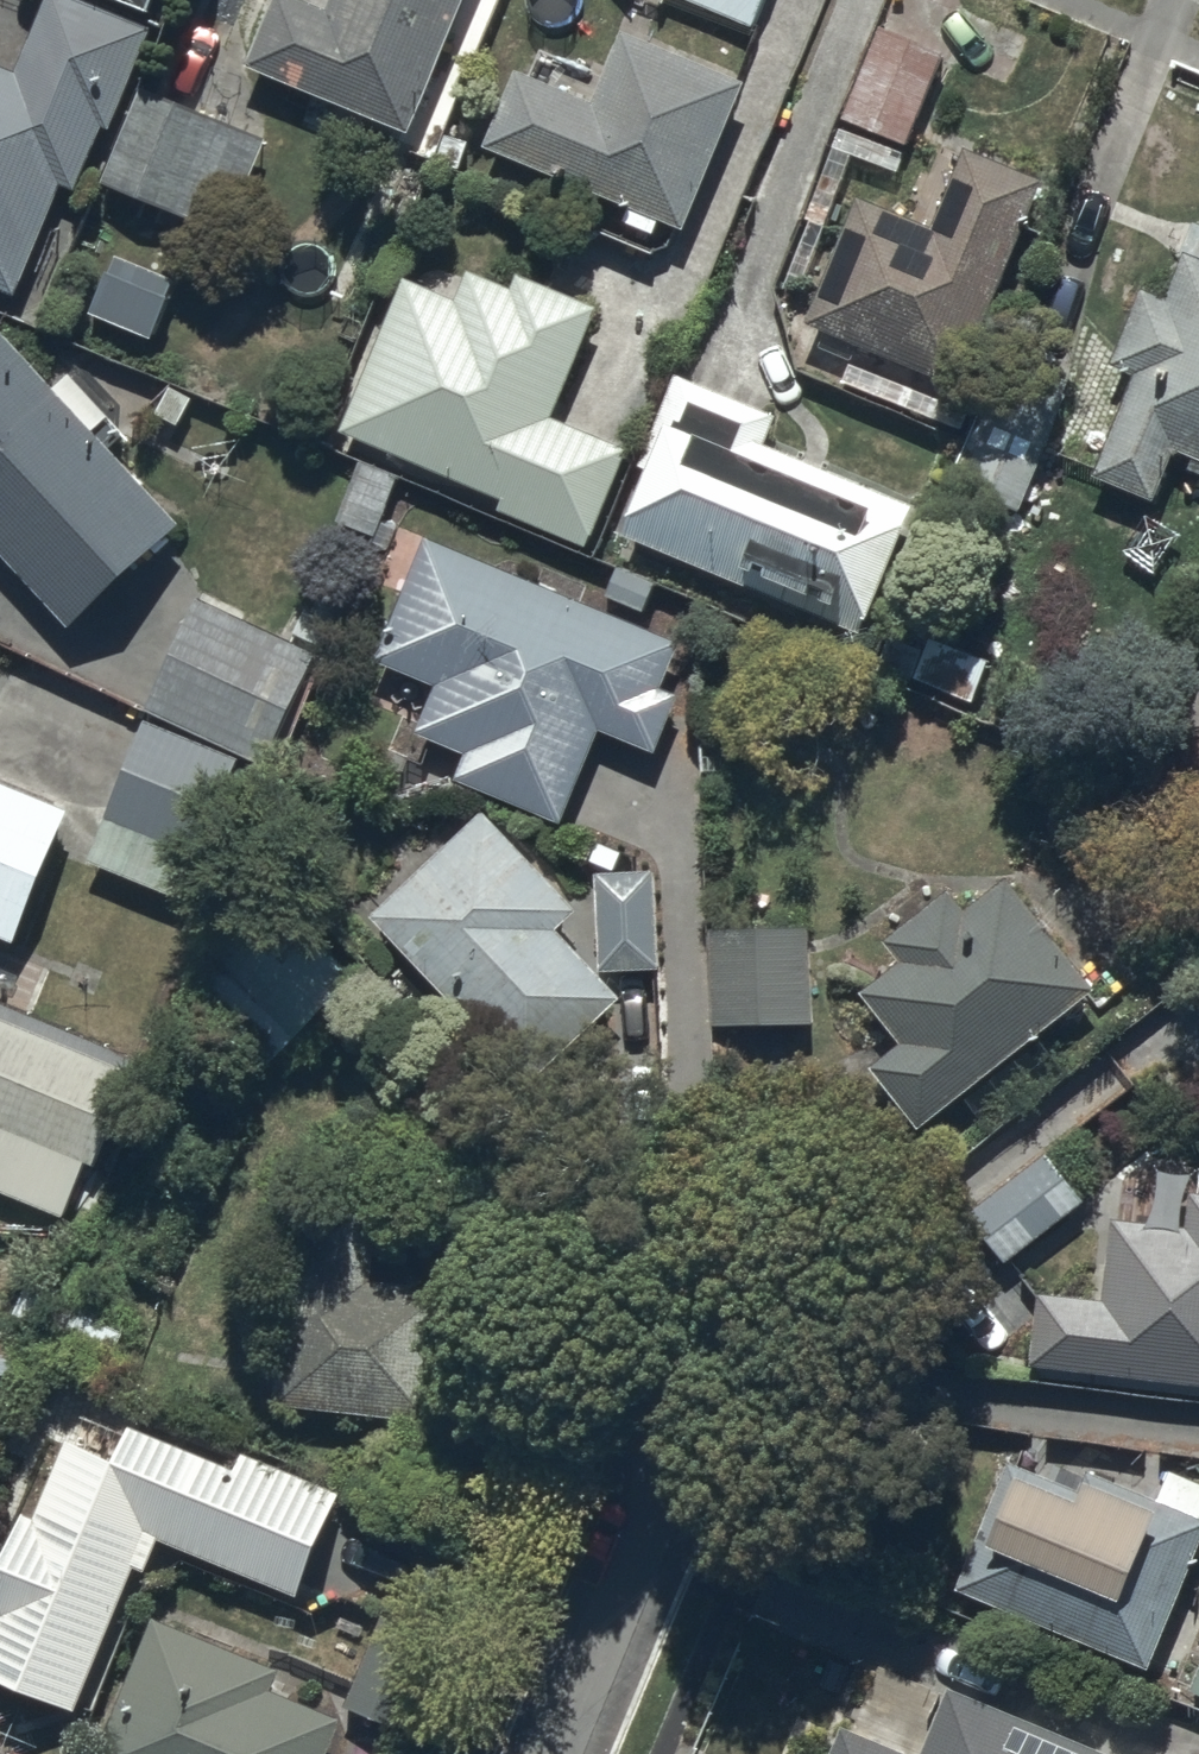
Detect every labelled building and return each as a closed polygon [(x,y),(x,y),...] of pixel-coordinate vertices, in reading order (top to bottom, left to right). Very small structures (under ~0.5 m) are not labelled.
[(17,295),(61,185),(80,188),(152,23),(93,0),(47,0),(16,70),(0,65),(0,287),(17,295)] [(242,63),(404,128),(456,0),(340,0),(339,2),(334,0),(268,0),(242,63)] [(752,23),(761,0),(690,0),(752,23)] [(941,49),(874,22),(838,114),(905,140),(941,49)] [(513,67),(484,141),(682,220),(737,81),(620,35),(594,99),(513,67)] [(265,129),(141,82),(104,181),(229,227),(265,129)] [(935,225),(863,194),(809,318),(965,380),(1043,180),(966,149),(935,225)] [(1188,248),(1167,291),(1139,285),(1115,366),(1132,372),(1094,485),(1153,498),(1174,446),(1198,457),(1198,253),(1188,248)] [(625,444),(559,410),(602,306),(520,270),(511,288),(466,271),(452,295),(411,278),(344,427),(587,543),(625,444)] [(74,621),(187,520),(0,314),(0,538),(74,621)] [(907,497),(766,440),(773,414),(678,368),(622,528),(858,632),(907,497)] [(992,369),(947,479),(1018,507),(1062,397),(992,369)] [(666,639),(433,540),(388,645),(444,668),(422,720),(479,744),(470,765),(559,802),(597,712),(648,734),(667,690),(648,682),(666,639)] [(198,591),(148,698),(265,752),(314,645),(198,591)] [(239,758),(141,719),(87,853),(184,893),(239,758)] [(19,930),(72,807),(0,777),(0,923),(19,930)] [(483,813),(379,911),(525,1065),(608,986),(545,919),(565,901),(483,813)] [(650,866),(597,867),(600,960),(653,958),(650,866)] [(872,1066),(924,1133),(1107,991),(1013,871),(966,907),(954,884),(881,935),(897,964),(863,987),(898,1039),(872,1066)] [(191,981),(265,1055),(346,975),(272,901),(191,981)] [(804,920),(710,925),(715,1015),(809,1010),(804,920)] [(59,1202),(82,1149),(98,1156),(140,1062),(0,1000),(0,1176),(59,1202)] [(1007,1259),(1085,1198),(1045,1147),(968,1209),(1007,1259)] [(1198,1385),(1198,1184),(1193,1184),(1188,1226),(1112,1216),(1102,1295),(1039,1287),(1029,1364),(1198,1385)] [(294,1211),(274,1402),(431,1418),(445,1283),(370,1275),(376,1220),(294,1211)] [(304,1594),(343,1494),(138,1415),(118,1449),(71,1436),(0,1619),(0,1665),(83,1697),(134,1564),(148,1569),(160,1538),(304,1594)] [(1147,1659),(1198,1522),(1198,1515),(1082,1470),(1081,1486),(1018,1466),(1004,1493),(994,1486),(956,1586),(1147,1659)] [(445,1638),(387,1614),(348,1704),(406,1729),(445,1638)] [(341,1717),(279,1686),(286,1669),(154,1617),(94,1753),(327,1753),(341,1717)] [(951,1689),(925,1753),(1116,1753),(951,1689)] [(843,1727),(832,1753),(912,1753),(843,1727)]
